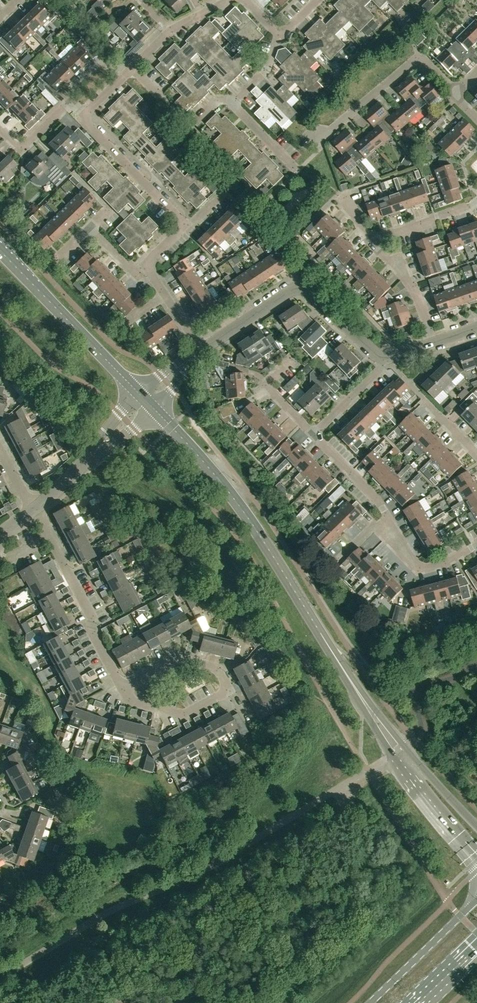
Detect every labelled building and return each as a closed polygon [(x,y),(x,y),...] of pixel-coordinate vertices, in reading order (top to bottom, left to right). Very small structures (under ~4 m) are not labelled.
[(52,9),(43,0),(39,0),(37,2),(39,4),(33,9),(32,7),(28,11),(42,25),(47,21),(49,23),(57,15),(52,9)] [(98,0),(91,7),(99,15),(113,1),(112,0),(97,0),(98,0)] [(165,1),(176,13),(186,3),(183,0),(166,0),(165,1)] [(367,24),(344,0),(340,0),(334,6),(340,11),(333,18),(343,28),(350,21),(360,32),(363,29),(367,24)] [(367,24),(372,19),(375,17),(365,6),(372,0),(344,0),(367,24)] [(405,4),(401,0),(372,0),(380,8),(387,2),(397,12),(405,4)] [(212,23),(217,28),(220,31),(222,34),(230,42),(252,20),(244,12),(243,14),(236,7),(225,17),(232,24),(226,30),(215,19),(212,23)] [(142,21),(139,18),(141,16),(136,10),(134,12),(133,12),(122,22),(118,18),(108,28),(113,33),(115,32),(123,40),(128,34),(142,21)] [(35,32),(42,25),(28,11),(25,14),(27,16),(21,21),(34,34),(32,35),(38,41),(41,38),(35,32)] [(336,35),(343,28),(333,18),(326,25),(320,19),(312,26),(338,53),(342,49),(346,45),(336,35)] [(417,22),(413,18),(409,22),(413,26),(417,22)] [(372,19),(367,24),(373,30),(378,25),(372,19)] [(476,19),(466,29),(476,40),(476,20),(476,19)] [(252,20),(230,42),(237,49),(247,39),(254,46),(265,36),(258,29),(259,28),(252,20)] [(25,42),(32,35),(34,34),(21,21),(16,26),(14,24),(11,28),(25,42)] [(142,21),(128,34),(134,40),(129,45),(132,47),(123,56),(128,61),(140,49),(136,45),(151,30),(142,21)] [(217,28),(212,23),(210,21),(203,28),(201,26),(194,34),(215,56),(223,48),(213,38),(220,31),(217,28)] [(368,35),(373,30),(367,24),(363,29),(368,35)] [(330,60),(338,53),(312,26),(305,34),(310,40),(303,47),(307,51),(308,51),(314,57),(314,56),(320,50),(330,60)] [(25,42),(11,28),(8,31),(9,33),(4,38),(2,36),(0,38),(0,42),(8,51),(13,47),(16,51),(25,42)] [(476,42),(476,40),(466,29),(456,39),(457,41),(452,45),(467,60),(474,53),(472,51),(472,48),(476,42)] [(207,63),(215,56),(194,34),(186,41),(188,43),(181,49),(181,50),(191,60),(198,53),(207,63)] [(425,39),(422,35),(414,42),(418,46),(425,39)] [(41,38),(38,41),(43,46),(46,44),(41,38)] [(97,55),(87,45),(82,39),(73,47),(75,49),(70,54),(84,68),(87,65),(86,63),(91,58),(93,60),(97,55)] [(181,50),(181,49),(175,43),(159,59),(161,62),(156,68),(166,78),(173,73),(170,70),(177,63),(186,72),(188,71),(195,64),(191,60),(181,50)] [(460,67),(467,60),(452,45),(448,50),(446,49),(436,59),(448,71),(454,65),(457,65),(460,67)] [(215,56),(237,78),(245,70),(243,69),(250,62),(240,51),(233,58),(223,48),(215,56)] [(55,58),(57,55),(52,49),(49,52),(55,58)] [(342,49),(338,53),(347,61),(350,58),(344,52),(342,49)] [(318,61),(314,56),(314,57),(308,51),(307,51),(301,57),(295,52),(287,59),(313,86),(315,84),(318,81),(321,78),(311,68),(318,61)] [(81,71),(84,68),(70,54),(63,61),(61,62),(74,75),(79,70),(81,71)] [(61,62),(63,61),(57,55),(55,58),(60,63),(53,70),(67,85),(70,81),(69,80),(74,75),(61,62)] [(229,85),(237,78),(215,56),(207,63),(217,73),(211,80),(210,80),(215,84),(214,85),(220,91),(227,84),(229,85)] [(15,68),(18,65),(12,59),(9,62),(15,68)] [(319,91),(313,86),(287,59),(280,67),(285,73),(278,79),(284,85),(289,89),(295,83),(311,99),(319,91)] [(18,65),(15,68),(16,69),(21,74),(24,71),(18,65)] [(64,88),(67,85),(53,70),(48,75),(45,72),(37,80),(40,83),(43,87),(45,89),(54,98),(58,93),(57,91),(62,86),(64,88)] [(198,81),(188,71),(186,72),(180,78),(202,100),(209,93),(208,91),(214,85),(215,84),(210,80),(211,80),(205,74),(198,81)] [(32,80),(26,74),(23,77),(29,82),(32,80)] [(411,75),(403,82),(423,106),(427,103),(429,105),(441,95),(431,82),(422,89),(411,75)] [(194,108),(202,100),(180,78),(172,85),(182,96),(175,103),(185,113),(192,106),(194,108)] [(11,89),(2,80),(0,83),(0,99),(11,89)] [(315,84),(313,86),(319,91),(323,87),(320,83),(318,81),(315,84)] [(403,82),(395,88),(407,102),(399,109),(409,122),(422,112),(419,109),(423,106),(403,82)] [(43,91),(45,89),(43,87),(40,83),(37,86),(43,91)] [(294,95),(289,89),(284,85),(277,92),(272,86),(264,93),(290,120),(297,112),(287,102),(294,95)] [(138,123),(146,116),(136,106),(143,99),(133,88),(126,95),(124,94),(117,101),(138,123)] [(19,97),(11,89),(0,99),(0,106),(1,105),(7,110),(10,107),(9,107),(19,97)] [(282,127),(290,120),(264,93),(256,101),(262,107),(255,114),(265,124),(272,117),(282,127)] [(16,117),(30,103),(22,94),(19,97),(9,107),(10,107),(14,112),(13,114),(16,117)] [(131,131),(138,123),(117,101),(109,109),(111,110),(104,117),(114,128),(121,121),(130,131),(131,131)] [(379,102),(371,108),(391,133),(395,129),(397,132),(409,122),(399,109),(391,116),(379,102)] [(30,103),(16,117),(19,121),(21,119),(26,124),(24,126),(29,130),(45,114),(41,110),(39,112),(30,103)] [(371,108),(363,115),(375,129),(367,136),(378,149),(390,138),(388,136),(391,133),(371,108)] [(241,132),(226,116),(223,119),(217,113),(206,124),(212,130),(215,127),(222,134),(212,143),(221,152),(241,132)] [(456,127),(468,140),(472,135),(471,134),(475,129),(459,113),(456,116),(461,122),(456,127)] [(423,121),(427,125),(434,118),(430,114),(423,121)] [(140,150),(150,140),(143,133),(154,123),(146,116),(138,123),(131,131),(130,131),(124,137),(131,145),(133,144),(140,150)] [(442,119),(436,124),(439,127),(445,122),(442,119)] [(436,124),(430,130),(433,133),(439,127),(436,124)] [(58,136),(71,149),(80,141),(87,148),(92,143),(81,131),(76,136),(67,127),(58,136)] [(463,145),(468,140),(456,127),(447,136),(461,150),(465,147),(463,145)] [(347,129),(339,135),(360,159),(363,156),(366,159),(378,149),(367,136),(359,143),(347,129)] [(245,157),(256,147),(249,140),(251,138),(243,130),(241,132),(221,152),(228,160),(239,150),(245,157)] [(339,135),(332,142),(343,156),(335,163),(346,175),(357,166),(371,182),(377,180),(372,174),(360,159),(339,135)] [(62,158),(71,149),(58,136),(48,145),(57,154),(51,160),(61,170),(67,164),(62,158)] [(458,153),(461,150),(447,136),(438,144),(450,157),(456,151),(458,153)] [(152,167),(175,145),(167,137),(157,147),(150,140),(140,150),(146,157),(145,159),(152,167)] [(438,151),(430,141),(424,146),(427,150),(432,156),(438,151)] [(168,180),(179,170),(172,163),(182,153),(175,145),(152,167),(160,174),(162,173),(168,180)] [(249,181),(272,160),(264,152),(262,153),(256,147),(245,157),(252,164),(242,174),(249,181)] [(106,181),(117,171),(101,155),(98,158),(92,152),(82,163),(87,169),(90,166),(97,173),(87,182),(96,191),(106,181)] [(1,181),(3,180),(6,183),(14,176),(10,172),(17,166),(8,156),(0,164),(0,180),(1,181)] [(61,170),(51,160),(45,166),(35,156),(33,156),(25,163),(25,165),(35,176),(32,180),(34,182),(35,183),(37,184),(39,185),(41,185),(43,184),(45,183),(49,180),(51,181),(61,171),(61,170)] [(413,160),(406,156),(402,163),(409,168),(413,160)] [(272,160),(249,181),(257,189),(267,179),(274,186),(284,176),(277,169),(279,167),(272,160)] [(440,182),(458,175),(457,171),(454,172),(452,164),(436,170),(440,182)] [(181,196),(203,174),(196,166),(185,176),(179,170),(168,180),(175,186),(173,188),(181,196)] [(372,174),(377,180),(383,178),(376,170),(372,174)] [(110,206),(133,184),(125,176),(123,178),(117,171),(106,181),(113,188),(103,198),(110,206)] [(203,174),(181,196),(188,204),(190,202),(197,209),(207,199),(200,192),(211,182),(203,174)] [(444,193),(460,187),(458,181),(460,180),(458,175),(440,182),(444,193)] [(79,182),(73,176),(69,179),(75,186),(79,182)] [(76,197),(88,209),(92,205),(90,203),(95,199),(79,182),(76,186),(81,191),(76,197)] [(133,184),(110,206),(118,213),(128,203),(135,210),(145,200),(138,193),(140,192),(133,184)] [(70,191),(65,186),(64,185),(61,188),(67,194),(70,191)] [(400,185),(396,186),(399,193),(401,193),(406,209),(413,207),(414,209),(418,207),(412,189),(403,192),(400,185)] [(412,189),(418,207),(423,206),(422,203),(429,201),(427,195),(424,187),(424,185),(412,189)] [(263,188),(262,187),(259,190),(264,195),(269,189),(266,186),(263,188)] [(435,209),(440,207),(462,200),(460,194),(462,193),(460,187),(444,193),(446,200),(435,204),(435,205),(434,206),(435,209)] [(400,211),(406,209),(401,193),(399,193),(389,197),(396,215),(400,214),(400,211)] [(384,217),(378,201),(371,203),(368,195),(364,197),(371,219),(377,217),(378,219),(384,217)] [(83,214),(88,209),(76,197),(67,205),(81,219),(84,216),(83,214)] [(391,217),(396,215),(389,197),(378,201),(384,217),(390,214),(391,217)] [(57,215),(59,213),(60,212),(49,201),(46,203),(57,215)] [(78,223),(81,219),(67,205),(60,212),(59,213),(71,226),(76,221),(78,223)] [(223,214),(237,229),(242,223),(248,229),(251,226),(234,208),(228,213),(226,211),(223,214)] [(65,231),(71,226),(59,213),(57,215),(50,222),(64,236),(67,233),(65,231)] [(124,221),(145,243),(153,235),(151,234),(159,227),(149,217),(141,223),(131,213),(124,221)] [(231,234),(237,229),(223,214),(220,218),(221,220),(216,225),(234,243),(237,240),(231,234)] [(30,215),(28,218),(33,224),(36,221),(30,215)] [(324,235),(338,222),(335,218),(333,220),(328,215),(310,232),(313,235),(318,230),(324,235)] [(138,251),(145,243),(124,221),(116,228),(126,239),(120,244),(119,245),(129,256),(136,249),(138,251)] [(60,239),(64,236),(50,222),(41,230),(53,243),(59,238),(60,239)] [(327,250),(341,236),(345,232),(340,227),(341,225),(338,222),(324,235),(329,241),(324,247),(327,249),(327,250)] [(310,232),(316,226),(313,223),(307,229),(310,232)] [(469,244),(476,241),(469,223),(465,224),(465,227),(459,229),(464,245),(467,253),(471,251),(469,244)] [(231,246),(234,243),(216,225),(211,230),(209,228),(206,231),(220,245),(225,240),(231,246)] [(457,248),(464,245),(459,229),(453,231),(454,233),(448,235),(452,248),(455,255),(455,257),(460,255),(457,248)] [(53,243),(41,230),(36,236),(30,230),(27,233),(43,249),(47,245),(49,247),(53,243)] [(214,251),(220,245),(206,231),(202,234),(204,236),(199,242),(216,260),(220,256),(214,251)] [(262,232),(259,235),(265,241),(268,238),(262,232)] [(418,254),(434,249),(432,242),(439,239),(438,235),(416,242),(418,248),(416,249),(418,254)] [(336,257),(351,243),(347,239),(345,241),(341,236),(327,250),(327,249),(322,254),(325,257),(331,251),(336,257)] [(339,271),(357,253),(352,248),(354,246),(351,243),(336,257),(342,262),(336,268),(339,271)] [(420,267),(438,260),(434,249),(418,254),(420,261),(418,262),(420,267)] [(269,257),(280,274),(284,271),(283,269),(289,265),(279,250),(269,257)] [(84,272),(96,260),(92,256),(90,258),(86,253),(70,269),(73,273),(79,267),(84,272)] [(353,274),(367,260),(364,257),(362,258),(357,253),(339,271),(342,274),(348,268),(353,274)] [(179,278),(194,268),(189,262),(196,258),(196,257),(194,254),(175,266),(178,271),(176,273),(179,278)] [(276,276),(280,274),(269,257),(261,263),(259,264),(269,278),(275,274),(276,276)] [(93,281),(107,267),(103,264),(101,266),(96,260),(84,272),(78,278),(81,281),(87,276),(93,281)] [(356,288),(374,270),(369,265),(371,263),(367,260),(353,274),(359,279),(353,285),(356,288)] [(438,260),(420,267),(421,271),(424,270),(426,277),(442,272),(438,260)] [(263,282),(269,278),(259,264),(258,265),(249,270),(260,287),(264,284),(263,282)] [(95,295),(113,278),(108,273),(110,271),(107,267),(93,281),(98,287),(92,292),(95,295)] [(184,289),(200,278),(194,268),(179,278),(183,284),(181,285),(184,289)] [(256,290),(260,287),(249,270),(239,277),(249,291),(255,287),(256,290)] [(370,291),(384,277),(381,274),(379,276),(374,270),(356,288),(359,291),(365,285),(370,291)] [(249,291),(239,277),(233,281),(229,275),(225,277),(231,287),(236,294),(237,296),(242,293),(244,295),(249,291)] [(384,277),(370,291),(376,297),(370,302),(373,305),(391,288),(386,282),(388,281),(384,277)] [(109,298),(123,284),(120,281),(118,283),(113,278),(95,295),(98,298),(104,293),(109,298)] [(207,288),(206,287),(200,278),(184,289),(187,293),(189,292),(193,298),(207,288)] [(456,280),(452,281),(455,289),(457,288),(463,304),(469,302),(470,304),(475,303),(468,284),(459,287),(456,280)] [(468,284),(475,303),(476,302),(476,281),(468,284)] [(112,312),(118,307),(130,295),(125,290),(127,288),(123,284),(109,298),(115,304),(109,309),(112,312)] [(214,298),(208,290),(207,288),(193,298),(197,304),(195,305),(197,309),(214,298)] [(455,289),(446,292),(452,311),(457,309),(456,307),(463,304),(457,288),(455,289)] [(446,292),(434,296),(440,312),(447,310),(448,312),(452,311),(446,292)] [(394,298),(389,293),(385,296),(390,302),(394,298)] [(130,295),(118,307),(123,312),(117,318),(121,321),(137,305),(133,301),(134,299),(130,295)] [(214,298),(197,309),(200,313),(202,312),(206,318),(221,309),(214,298)] [(393,318),(409,312),(407,306),(404,307),(402,301),(381,308),(385,320),(392,317),(393,318)] [(298,305),(280,317),(288,329),(287,330),(289,332),(298,326),(302,330),(306,327),(313,320),(306,314),(304,315),(298,305)] [(409,312),(393,318),(395,324),(387,327),(389,331),(410,324),(408,318),(411,317),(409,312)] [(156,320),(167,336),(174,332),(178,339),(182,336),(168,315),(162,319),(160,317),(156,320)] [(161,341),(167,336),(156,320),(152,323),(154,325),(148,329),(157,343),(162,350),(166,347),(161,341)] [(316,323),(313,320),(306,327),(309,330),(299,340),(305,346),(303,348),(313,358),(318,354),(328,344),(321,337),(327,331),(317,322),(316,323)] [(151,347),(157,343),(148,329),(143,332),(144,334),(139,338),(152,357),(156,354),(151,347)] [(263,357),(274,350),(275,353),(281,349),(273,337),(268,341),(261,330),(250,338),(260,353),(263,357)] [(263,357),(260,353),(250,338),(239,345),(244,352),(238,356),(236,364),(250,367),(251,363),(263,357)] [(335,352),(332,349),(334,346),(330,342),(328,344),(318,354),(323,360),(329,355),(339,366),(352,353),(343,344),(335,352)] [(465,371),(476,367),(471,350),(459,354),(460,358),(450,362),(460,372),(465,371)] [(353,354),(352,353),(339,366),(346,373),(345,374),(350,379),(356,373),(353,370),(361,362),(360,362),(362,360),(362,359),(355,353),(354,353),(353,354)] [(229,369),(229,368),(230,363),(215,359),(214,365),(216,366),(229,369)] [(460,372),(450,362),(449,360),(440,369),(452,382),(461,373),(460,372)] [(231,369),(229,368),(229,369),(216,366),(216,369),(222,380),(226,379),(227,387),(247,385),(247,380),(244,380),(244,373),(232,374),(231,369)] [(443,390),(452,382),(440,369),(431,377),(443,390)] [(331,387),(324,380),(317,374),(314,370),(311,373),(311,386),(313,388),(308,393),(321,407),(331,398),(322,389),(323,387),(327,391),(331,387)] [(324,380),(331,387),(336,393),(340,388),(328,376),(324,380)] [(435,399),(443,390),(431,377),(422,386),(435,399)] [(283,388),(288,393),(298,383),(293,378),(283,388)] [(390,385),(402,397),(407,392),(413,398),(416,394),(401,378),(396,382),(394,381),(390,385)] [(247,385),(227,387),(228,399),(246,397),(245,390),(248,390),(247,385)] [(408,403),(402,397),(390,385),(385,390),(383,388),(380,391),(393,406),(399,400),(405,406),(408,403)] [(458,396),(462,399),(469,392),(466,388),(458,396)] [(25,391),(19,396),(16,400),(20,405),(30,396),(25,391)] [(388,411),(393,406),(380,391),(376,395),(378,397),(373,402),(390,420),(393,417),(388,411)] [(312,416),(321,407),(308,393),(299,402),(312,416)] [(473,393),(460,406),(465,412),(462,415),(470,424),(476,417),(476,397),(473,393)] [(448,413),(452,409),(458,404),(454,400),(445,409),(448,413)] [(221,413),(235,407),(232,401),(219,407),(221,413)] [(387,423),(390,420),(373,402),(368,407),(366,405),(362,408),(376,422),(382,417),(387,423)] [(248,424),(263,410),(259,406),(258,408),(252,403),(234,421),(237,424),(243,418),(248,424)] [(235,407),(221,413),(224,419),(238,413),(235,407)] [(371,428),(376,422),(362,408),(359,412),(361,414),(356,419),(373,437),(376,434),(371,428)] [(251,438),(269,420),(264,415),(266,413),(263,410),(248,424),(254,429),(248,435),(251,438)] [(408,434),(422,420),(419,417),(417,419),(412,413),(399,425),(408,434)] [(9,437),(25,429),(20,419),(4,427),(9,437)] [(370,439),(373,437),(356,419),(351,424),(349,422),(345,425),(359,439),(365,434),(370,439)] [(265,441),(280,427),(276,423),(274,425),(269,420),(251,438),(254,441),(260,435),(265,441)] [(416,443),(429,431),(424,426),(426,424),(422,420),(408,434),(415,441),(416,443)] [(354,445),(359,439),(345,425),(342,428),(344,430),(338,435),(356,454),(359,450),(354,445)] [(280,427),(265,441),(271,447),(265,452),(268,455),(286,437),(281,432),(283,430),(280,427)] [(15,447),(30,439),(25,429),(9,437),(15,447)] [(425,451),(439,437),(436,434),(434,436),(429,431),(416,443),(418,444),(425,451)] [(395,435),(392,432),(387,437),(389,440),(395,435)] [(433,460),(445,448),(440,443),(442,441),(439,437),(425,451),(432,458),(433,460)] [(57,438),(52,441),(57,451),(63,448),(57,438)] [(287,458),(300,446),(296,441),(294,443),(290,438),(273,455),(276,458),(282,452),(287,458)] [(20,457),(36,449),(30,439),(15,447),(20,457)] [(415,441),(409,447),(411,448),(412,450),(418,444),(416,443),(415,441)] [(370,472),(382,460),(376,454),(382,448),(379,445),(363,461),(367,466),(365,467),(370,472)] [(296,466),(310,452),(307,449),(305,451),(300,446),(287,458),(282,463),(285,467),(290,461),(296,466)] [(409,447),(404,452),(405,454),(406,455),(412,450),(411,448),(409,447)] [(442,468),(456,455),(452,451),(450,453),(445,448),(433,460),(435,461),(442,468)] [(26,467),(41,459),(36,449),(20,457),(26,467)] [(298,481),(317,463),(312,458),(313,456),(310,452),(296,466),(301,472),(295,478),(298,481)] [(402,457),(399,454),(393,460),(396,463),(402,457)] [(456,455),(442,468),(450,477),(462,465),(457,460),(459,458),(456,455)] [(432,458),(426,464),(427,465),(429,467),(435,461),(433,460),(432,458)] [(41,459),(26,467),(31,478),(47,470),(41,459)] [(376,482),(390,468),(382,460),(370,472),(375,477),(373,479),(376,482)] [(312,484),(327,469),(323,466),(322,468),(317,463),(298,481),(301,484),(307,478),(312,484)] [(409,464),(403,470),(404,471),(406,473),(411,467),(410,465),(409,464)] [(426,464),(420,470),(422,471),(423,472),(429,467),(427,465),(426,464)] [(386,489),(399,477),(397,475),(390,468),(376,482),(380,485),(381,484),(386,489)] [(327,469),(312,484),(321,492),(325,489),(329,493),(340,483),(335,478),(333,480),(328,475),(330,473),(327,469)] [(403,470),(397,475),(399,477),(400,478),(406,473),(404,471),(403,470)] [(460,491),(476,480),(474,476),(472,477),(468,471),(453,480),(460,491)] [(421,477),(418,474),(413,480),(415,483),(421,477)] [(407,485),(400,478),(399,477),(386,489),(391,494),(390,496),(393,499),(407,485)] [(432,478),(429,481),(435,486),(437,484),(432,478)] [(476,494),(476,486),(476,481),(476,480),(460,491),(465,499),(466,501),(476,494)] [(407,485),(393,499),(396,503),(398,501),(403,506),(408,502),(412,498),(416,494),(407,485)] [(335,493),(329,498),(334,503),(339,498),(335,493)] [(476,508),(476,494),(466,501),(467,503),(472,511),(476,508)] [(340,510),(354,524),(358,521),(356,519),(361,514),(363,516),(367,511),(357,501),(352,505),(349,501),(340,510)] [(408,522),(425,512),(419,501),(404,510),(408,517),(406,518),(408,522)] [(59,524),(74,516),(68,506),(53,514),(59,524)] [(354,524),(340,510),(334,515),(329,510),(326,513),(344,531),(349,526),(351,528),(354,524)] [(432,522),(430,520),(425,512),(408,522),(411,526),(413,525),(417,531),(432,522)] [(339,536),(344,531),(326,513),(323,515),(328,521),(323,527),(337,541),(340,538),(339,536)] [(79,526),(76,520),(80,517),(78,514),(74,516),(59,524),(59,526),(58,526),(60,530),(61,529),(64,534),(79,526)] [(438,532),(433,524),(432,522),(417,531),(421,537),(418,539),(421,543),(438,532)] [(69,544),(85,536),(90,533),(85,523),(79,526),(64,534),(69,544)] [(337,541),(323,527),(319,523),(314,528),(312,526),(309,529),(326,548),(332,543),(334,544),(337,541)] [(438,532),(421,543),(423,547),(426,545),(430,552),(444,543),(438,532)] [(75,554),(90,546),(85,536),(69,544),(75,554)] [(90,546),(75,554),(80,565),(96,556),(90,546)] [(357,567),(369,555),(365,550),(363,552),(359,547),(343,564),(346,567),(351,561),(357,567)] [(99,567),(89,573),(92,577),(102,572),(117,564),(123,561),(117,550),(97,561),(99,567)] [(365,575),(380,561),(376,558),(374,560),(369,555),(357,567),(351,572),(354,576),(360,570),(365,575)] [(29,586),(48,576),(40,561),(19,572),(24,581),(26,580),(29,586)] [(368,590),(386,572),(381,567),(383,565),(380,561),(365,575),(371,581),(365,587),(368,590)] [(107,582),(123,574),(117,564),(102,572),(107,582)] [(472,570),(471,568),(465,571),(476,588),(476,587),(476,567),(472,570)] [(349,574),(343,569),(339,573),(344,579),(349,574)] [(382,593),(396,579),(393,575),(391,577),(386,572),(368,590),(371,593),(377,587),(382,593)] [(113,592),(128,583),(123,574),(107,582),(113,592)] [(450,578),(445,579),(450,598),(462,595),(463,599),(471,597),(468,585),(470,584),(465,576),(463,577),(463,574),(457,576),(457,578),(450,580),(450,578)] [(54,593),(56,592),(48,576),(29,586),(32,592),(31,593),(36,603),(38,601),(54,593)] [(396,579),(382,593),(391,601),(403,589),(398,584),(400,582),(396,579)] [(443,600),(450,598),(445,579),(440,580),(441,583),(434,584),(441,609),(445,608),(443,600)] [(118,602),(136,592),(131,582),(128,583),(113,592),(118,602)] [(441,609),(434,584),(427,586),(426,584),(422,585),(427,605),(435,603),(437,610),(441,609)] [(415,608),(427,605),(422,585),(417,586),(418,589),(411,591),(415,608)] [(136,592),(118,602),(124,612),(142,603),(136,592)] [(59,603),(54,593),(38,601),(44,611),(59,603)] [(161,597),(156,599),(159,605),(164,602),(161,597)] [(371,603),(366,598),(360,605),(364,609),(371,603)] [(160,606),(156,599),(151,602),(155,609),(160,606)] [(186,600),(192,610),(197,601),(187,599),(186,600)] [(49,621),(64,613),(59,603),(44,611),(38,614),(44,624),(49,621)] [(398,621),(402,607),(396,605),(393,619),(398,621)] [(141,607),(131,613),(134,618),(144,613),(141,607)] [(402,607),(398,621),(404,623),(408,608),(402,607)] [(188,623),(189,623),(183,612),(172,618),(181,633),(191,628),(188,623)] [(68,630),(65,626),(70,623),(64,613),(49,621),(44,624),(52,639),(58,636),(66,632),(68,630)] [(171,639),(181,633),(172,618),(163,623),(171,639)] [(202,643),(204,634),(196,619),(189,623),(188,623),(191,628),(192,631),(190,640),(201,643),(202,643)] [(161,644),(171,639),(163,623),(153,629),(161,644)] [(66,632),(69,637),(74,634),(71,629),(68,630),(66,632)] [(151,649),(161,644),(153,629),(143,634),(151,649)] [(442,630),(434,632),(437,640),(444,638),(442,630)] [(152,652),(151,649),(143,634),(132,639),(142,657),(152,652)] [(211,654),(215,637),(204,634),(202,643),(201,643),(199,651),(211,654)] [(64,646),(58,636),(52,639),(43,644),(48,654),(64,646)] [(222,656),(226,640),(215,637),(211,654),(222,656)] [(132,663),(142,657),(132,639),(122,645),(132,663)] [(226,640),(222,656),(233,659),(237,643),(226,640)] [(122,668),(132,663),(122,645),(112,650),(122,668)] [(54,664),(69,656),(64,646),(48,654),(54,664)] [(265,651),(263,647),(258,650),(263,659),(268,656),(266,651),(265,651)] [(25,653),(31,664),(35,662),(37,661),(31,650),(25,653)] [(59,674),(74,666),(69,656),(54,664),(59,674)] [(239,679),(254,671),(248,661),(233,669),(239,679)] [(64,684),(80,676),(74,666),(59,674),(64,684)] [(259,681),(254,671),(239,679),(244,689),(259,681)] [(85,687),(80,676),(64,684),(70,694),(70,695),(78,690),(80,689),(85,687)] [(249,699),(267,690),(262,679),(259,681),(244,689),(249,699)] [(70,694),(64,709),(64,710),(72,713),(74,708),(75,706),(76,705),(84,701),(78,690),(70,695),(70,694)] [(255,709),(273,700),(267,690),(249,699),(255,709)] [(273,700),(255,709),(260,720),(278,710),(273,700)] [(64,710),(64,709),(62,705),(60,704),(54,707),(60,719),(61,718),(64,710)] [(31,712),(30,712),(28,719),(37,722),(39,715),(34,705),(33,705),(31,712)] [(85,712),(74,708),(72,713),(68,725),(79,728),(85,712)] [(90,732),(96,716),(85,712),(79,728),(90,732)] [(238,713),(231,716),(229,712),(219,718),(227,733),(237,728),(241,736),(248,732),(238,713)] [(96,716),(90,732),(101,736),(107,720),(96,716)] [(217,739),(227,733),(219,718),(209,723),(217,739)] [(123,739),(128,722),(116,719),(115,724),(108,722),(104,734),(112,736),(123,739)] [(135,741),(139,725),(128,722),(123,739),(135,741)] [(207,744),(217,739),(209,723),(199,729),(207,744)] [(12,729),(1,725),(0,728),(0,743),(6,745),(12,729)] [(139,725),(135,741),(146,744),(148,735),(149,733),(150,727),(139,725)] [(172,729),(175,735),(181,732),(178,726),(172,729)] [(19,744),(23,733),(12,729),(6,745),(11,747),(10,750),(16,752),(17,749),(19,744)] [(197,749),(207,744),(199,729),(189,734),(197,749)] [(199,754),(197,749),(189,734),(179,740),(187,755),(189,759),(199,754)] [(153,759),(161,755),(158,750),(159,750),(157,748),(157,747),(159,738),(148,735),(146,744),(153,759)] [(179,765),(189,759),(187,755),(179,740),(169,745),(177,760),(179,765)] [(7,757),(13,767),(21,763),(22,760),(27,748),(27,747),(19,744),(17,749),(16,752),(15,753),(7,757)] [(166,766),(177,760),(169,745),(159,750),(158,750),(161,755),(166,766)] [(82,751),(77,749),(74,756),(80,758),(82,751)] [(154,763),(146,761),(143,770),(153,773),(154,766),(154,763)] [(27,773),(21,763),(13,767),(6,771),(11,781),(27,773)] [(31,770),(27,773),(11,781),(17,791),(32,783),(29,777),(33,774),(31,770)] [(187,780),(191,787),(201,782),(197,775),(187,780)] [(17,791),(22,801),(43,790),(37,780),(32,783),(17,791)] [(44,828),(48,818),(52,819),(55,812),(39,806),(37,813),(32,812),(28,823),(44,828)] [(41,839),(44,828),(28,823),(24,833),(41,839)] [(46,841),(41,839),(24,833),(20,844),(37,850),(43,852),(46,841)] [(19,865),(21,857),(17,855),(14,854),(9,846),(4,848),(0,841),(0,854),(3,859),(19,865)] [(33,861),(37,850),(20,844),(17,855),(21,857),(33,861)]
